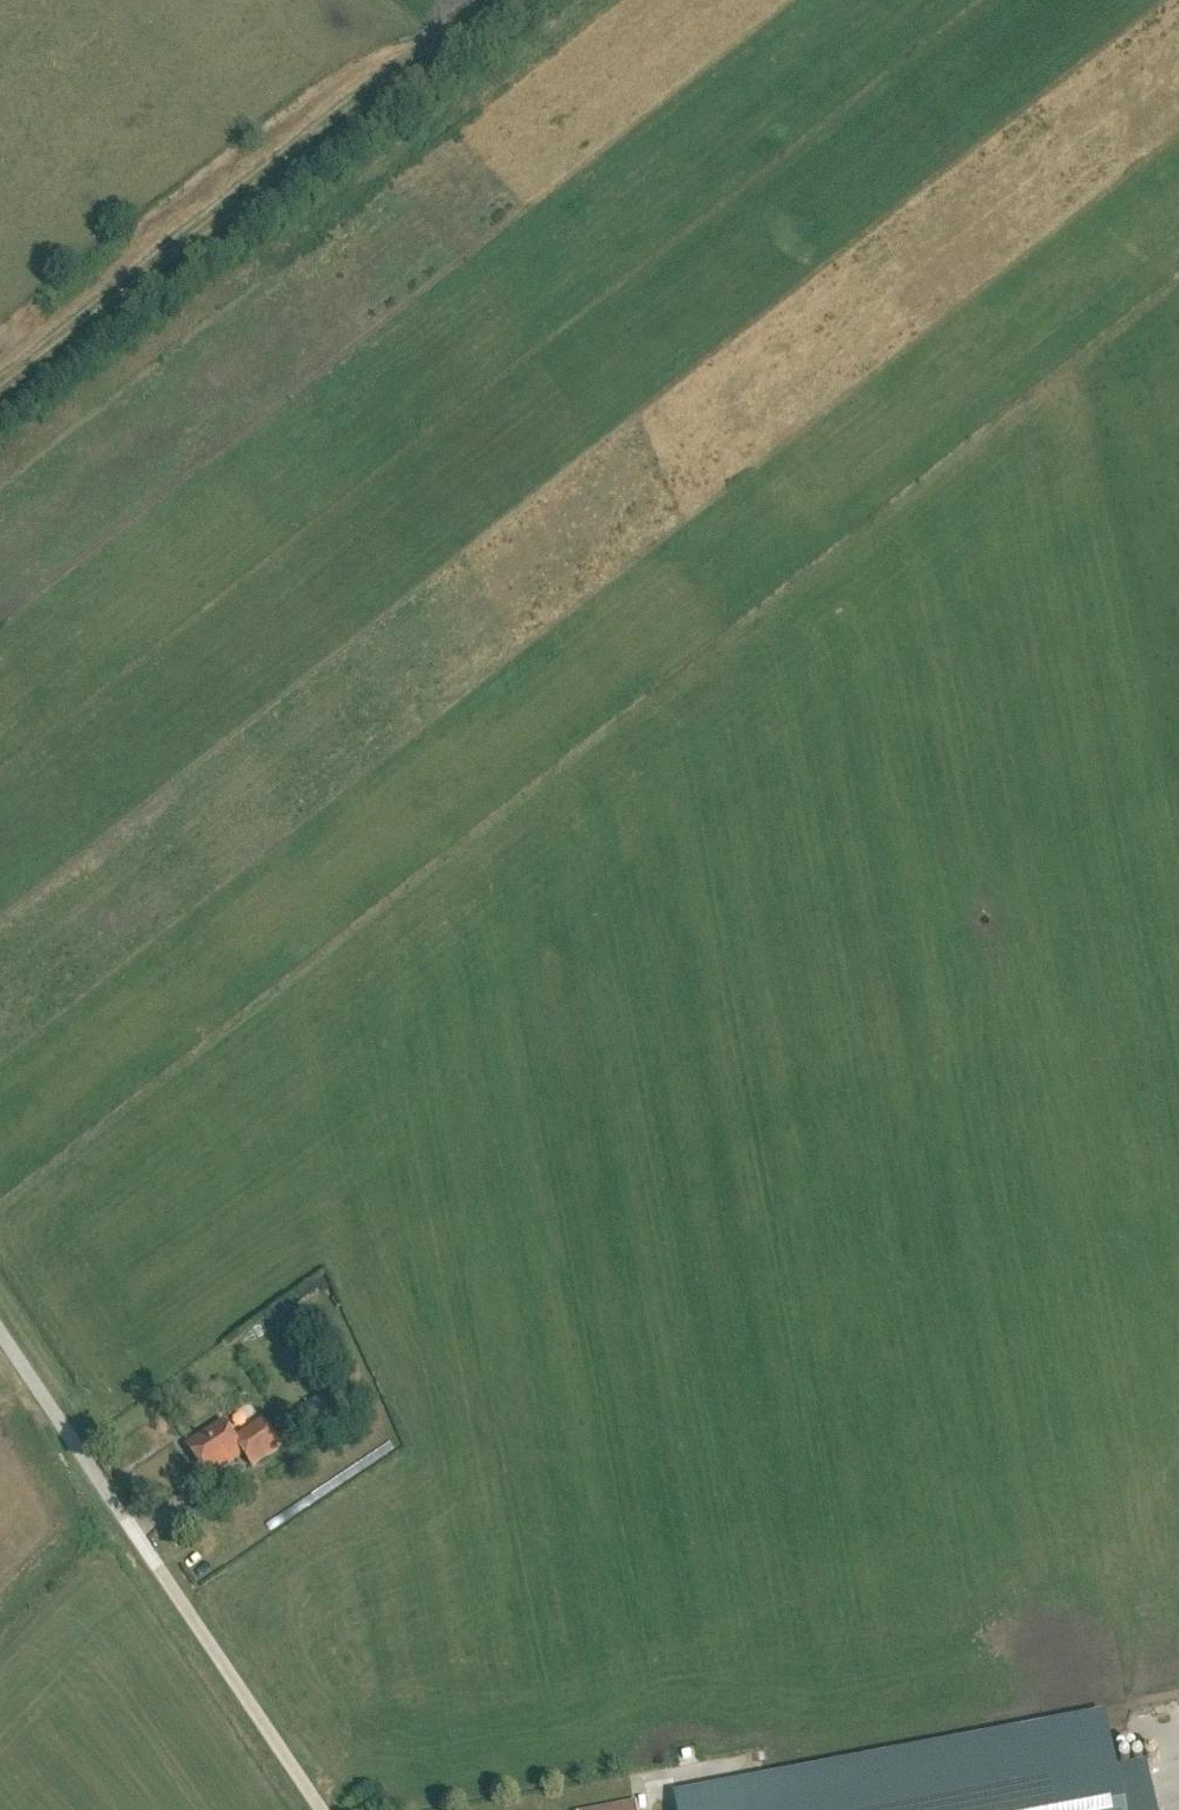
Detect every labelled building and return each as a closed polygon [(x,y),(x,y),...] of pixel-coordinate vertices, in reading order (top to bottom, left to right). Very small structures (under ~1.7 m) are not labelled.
[(281,1449),(263,1421),(235,1440),(223,1422),(187,1446),(208,1478),(244,1455),(253,1468),(281,1449)] [(1103,1717),(677,1798),(679,1809),(1152,1809),(1144,1766),(1113,1771),(1103,1717)]
